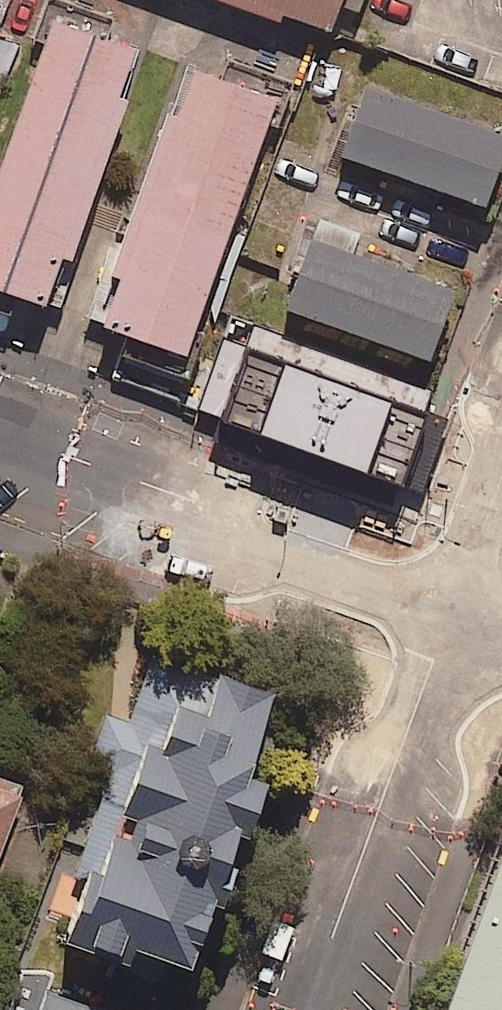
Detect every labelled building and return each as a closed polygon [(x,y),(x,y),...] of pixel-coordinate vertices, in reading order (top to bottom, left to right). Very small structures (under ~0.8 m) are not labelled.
[(274,15),(277,7),(325,25),(334,1),(355,8),(358,0),(233,0),(274,15)] [(49,15),(0,151),(0,308),(6,310),(14,289),(39,298),(57,249),(65,253),(123,94),(113,90),(130,44),(49,15)] [(127,352),(185,373),(201,328),(189,323),(270,95),(186,65),(169,112),(164,111),(119,236),(107,232),(79,312),(134,331),(127,352)] [(360,81),(337,148),(480,199),(501,135),(501,130),(360,81)] [(357,229),(314,214),(283,303),(425,352),(450,281),(351,246),(357,229)] [(398,484),(433,389),(229,316),(194,410),(398,484)] [(268,695),(153,654),(129,723),(102,714),(85,764),(110,773),(50,940),(118,964),(123,950),(186,972),(276,719),(261,714),(268,695)] [(19,789),(0,782),(0,843),(19,789)] [(457,1009),(501,1009),(501,884),(457,1009)] [(13,978),(2,1009),(112,1009),(13,978)]
